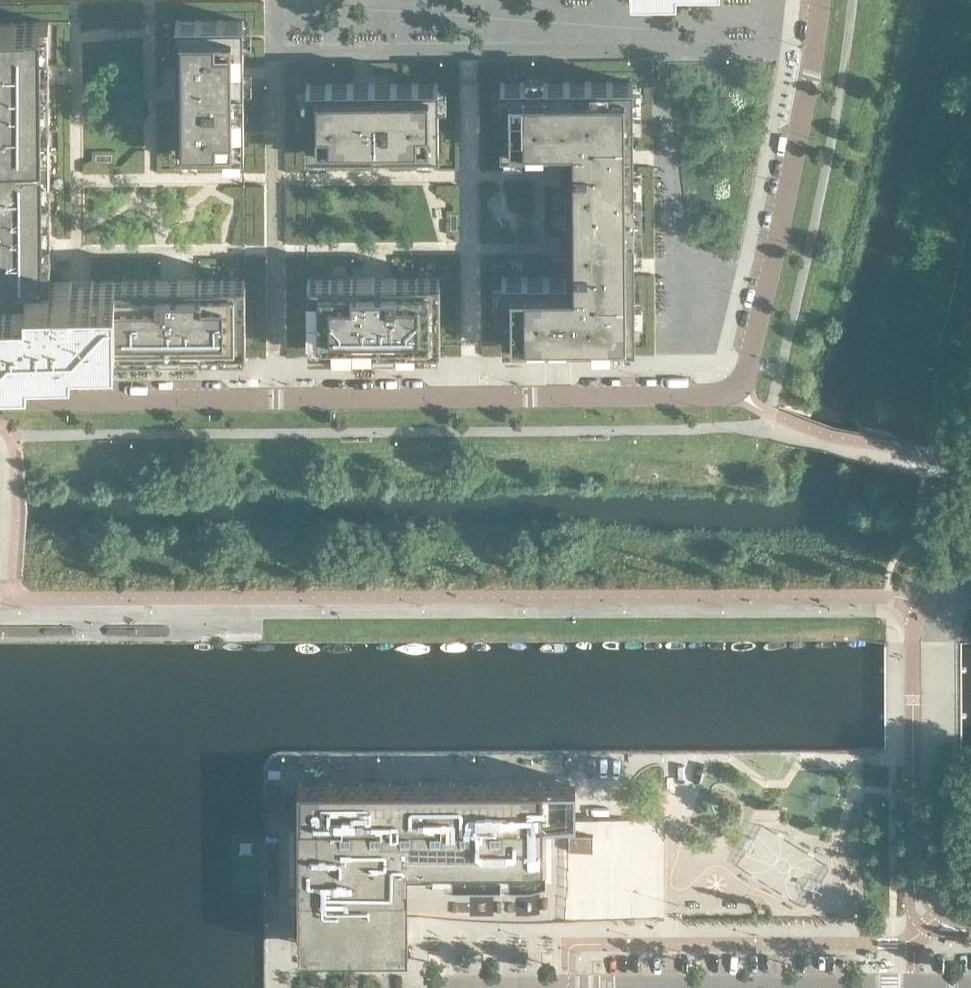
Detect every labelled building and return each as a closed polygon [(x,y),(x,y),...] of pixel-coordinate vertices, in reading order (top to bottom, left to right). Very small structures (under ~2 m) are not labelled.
[(175,19),(175,23),(176,151),(243,151),(243,18),(175,19)] [(49,20),(0,20),(0,260),(50,260),(50,257),(43,257),(43,239),(50,239),(50,236),(49,236),(49,217),(50,217),(50,214),(42,214),(42,195),(42,152),(50,152),(50,149),(41,149),(41,131),(49,131),(49,128),(41,128),(41,87),(49,87),(49,85),(48,85),(48,66),(49,66),(49,63),(42,63),(42,42),(40,42),(40,23),(49,23),(49,20)] [(633,79),(499,81),(499,148),(564,148),(566,273),(501,275),(502,343),(634,342),(633,79)] [(438,81),(305,82),(305,150),(438,149),(438,81)] [(439,276),(306,276),(307,344),(440,343),(439,276)] [(0,279),(0,347),(244,344),(244,278),(0,279)] [(408,950),(408,919),(407,911),(420,911),(420,912),(435,913),(454,915),(472,916),(490,917),(512,918),(534,919),(619,918),(619,820),(542,820),(541,785),(298,785),(299,821),(279,821),(279,919),(294,919),(294,931),(298,931),(298,950),(360,950),(408,950)]
